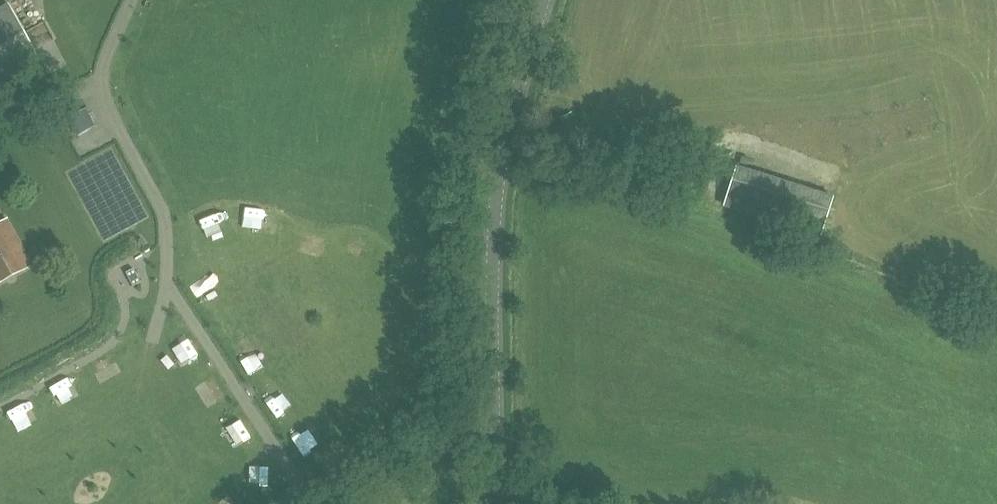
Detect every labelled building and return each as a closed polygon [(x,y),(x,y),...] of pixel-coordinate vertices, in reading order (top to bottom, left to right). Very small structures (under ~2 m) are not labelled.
[(49,5),(47,0),(30,0),(34,11),(49,5)] [(8,4),(0,8),(0,82),(39,60),(8,4)] [(724,205),(820,235),(832,197),(736,167),(724,205)] [(31,265),(6,220),(0,223),(0,282),(31,265)]
